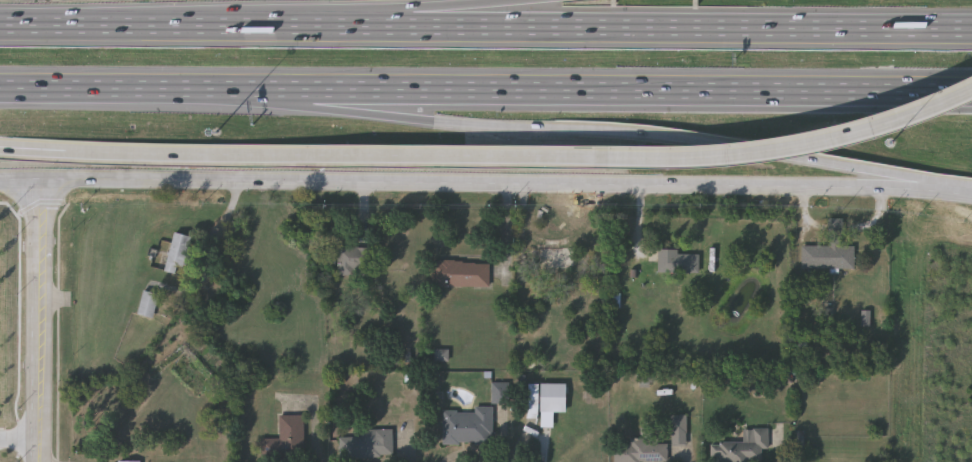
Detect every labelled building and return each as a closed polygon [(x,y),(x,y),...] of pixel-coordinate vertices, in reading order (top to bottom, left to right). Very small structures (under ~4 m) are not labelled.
[(804,268),(804,244),(831,244),(831,219),(846,219),(846,244),(856,244),(856,268),(804,268)] [(186,270),(169,265),(178,232),(194,236),(186,270)] [(340,274),(340,246),(372,246),(372,274),(340,274)] [(576,247),(576,272),(542,272),(542,247),(576,247)] [(701,251),(701,273),(660,273),(660,251),(701,251)] [(434,286),(434,261),(492,261),(492,286),(434,286)] [(156,318),(140,314),(147,290),(162,294),(156,318)] [(450,349),(435,350),(436,362),(450,361),(450,349)] [(508,382),(493,383),(493,403),(509,403),(508,382)] [(540,385),(530,384),(529,419),(539,419),(540,385)] [(569,384),(569,412),(543,412),(543,384),(569,384)] [(493,444),(444,443),(445,410),(476,411),(477,407),(494,407),(493,444)] [(306,415),(306,460),(263,460),(263,438),(281,438),(281,415),(306,415)] [(688,444),(688,415),(672,415),(672,445),(688,444)] [(764,449),(764,461),(752,461),(722,461),(721,441),(745,441),(745,429),(770,428),(771,449),(764,449)] [(363,429),(395,429),(395,457),(342,458),(342,436),(363,436),(363,429)] [(669,441),(669,461),(616,461),(616,440),(669,441)]
